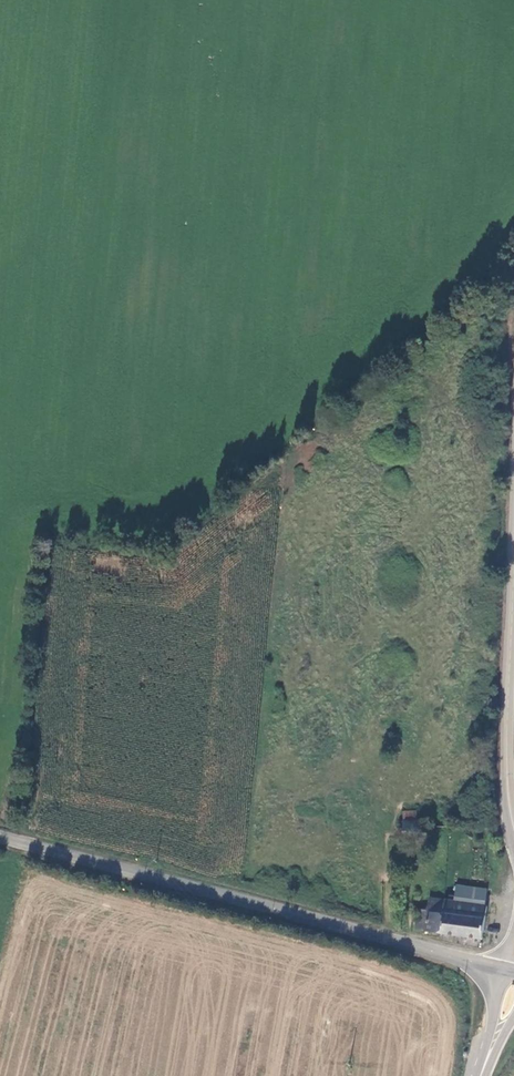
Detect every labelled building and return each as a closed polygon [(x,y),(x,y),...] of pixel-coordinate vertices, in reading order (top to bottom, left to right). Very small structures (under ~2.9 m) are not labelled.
[(401,811),(403,830),(417,829),(415,810),(401,811)] [(442,935),(484,941),(490,894),(458,889),(456,904),(454,919),(444,917),(442,935)] [(419,932),(442,935),(444,917),(454,919),(456,904),(431,900),(429,915),(421,914),(419,932)]
